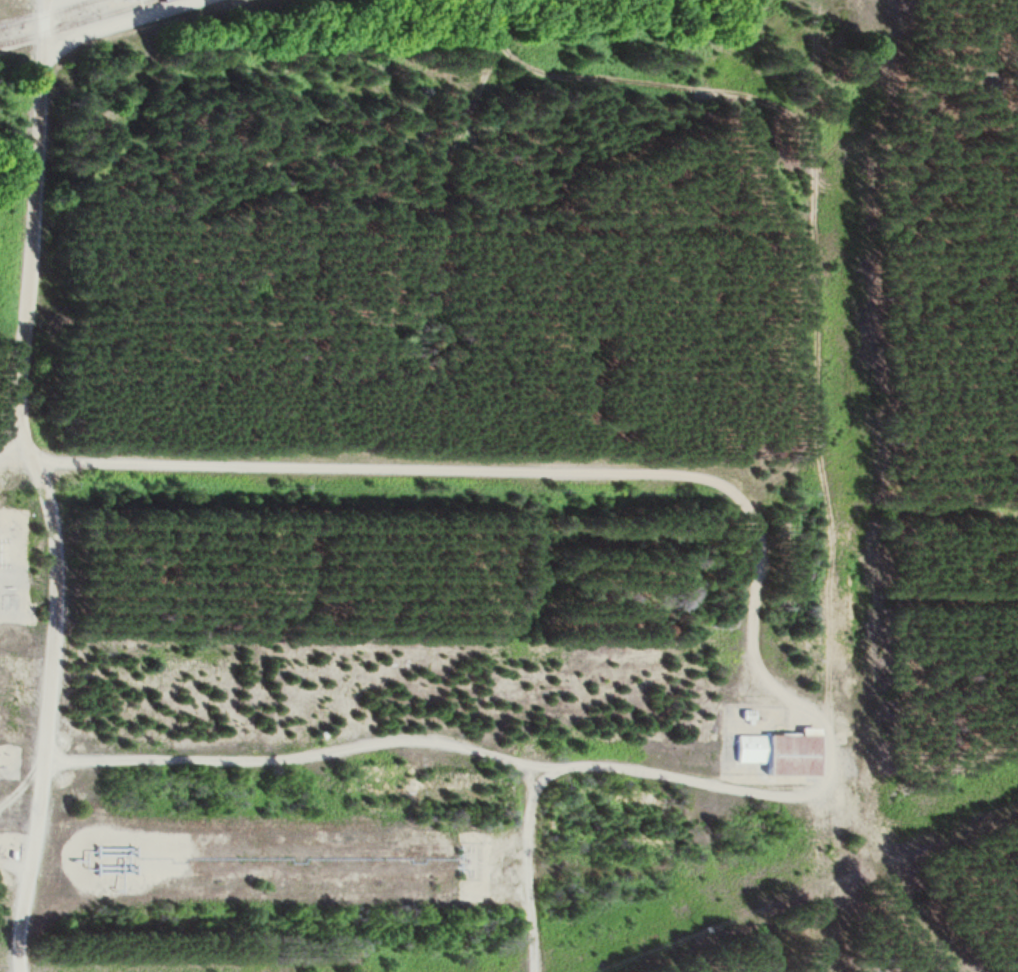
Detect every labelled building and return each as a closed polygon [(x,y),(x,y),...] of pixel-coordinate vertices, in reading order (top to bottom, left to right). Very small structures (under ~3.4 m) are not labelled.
[(763,777),(817,778),(818,730),(799,729),(799,737),(737,736),(736,766),(763,767),(763,777)] [(130,849),(93,850),(94,875),(130,875),(130,849)]
